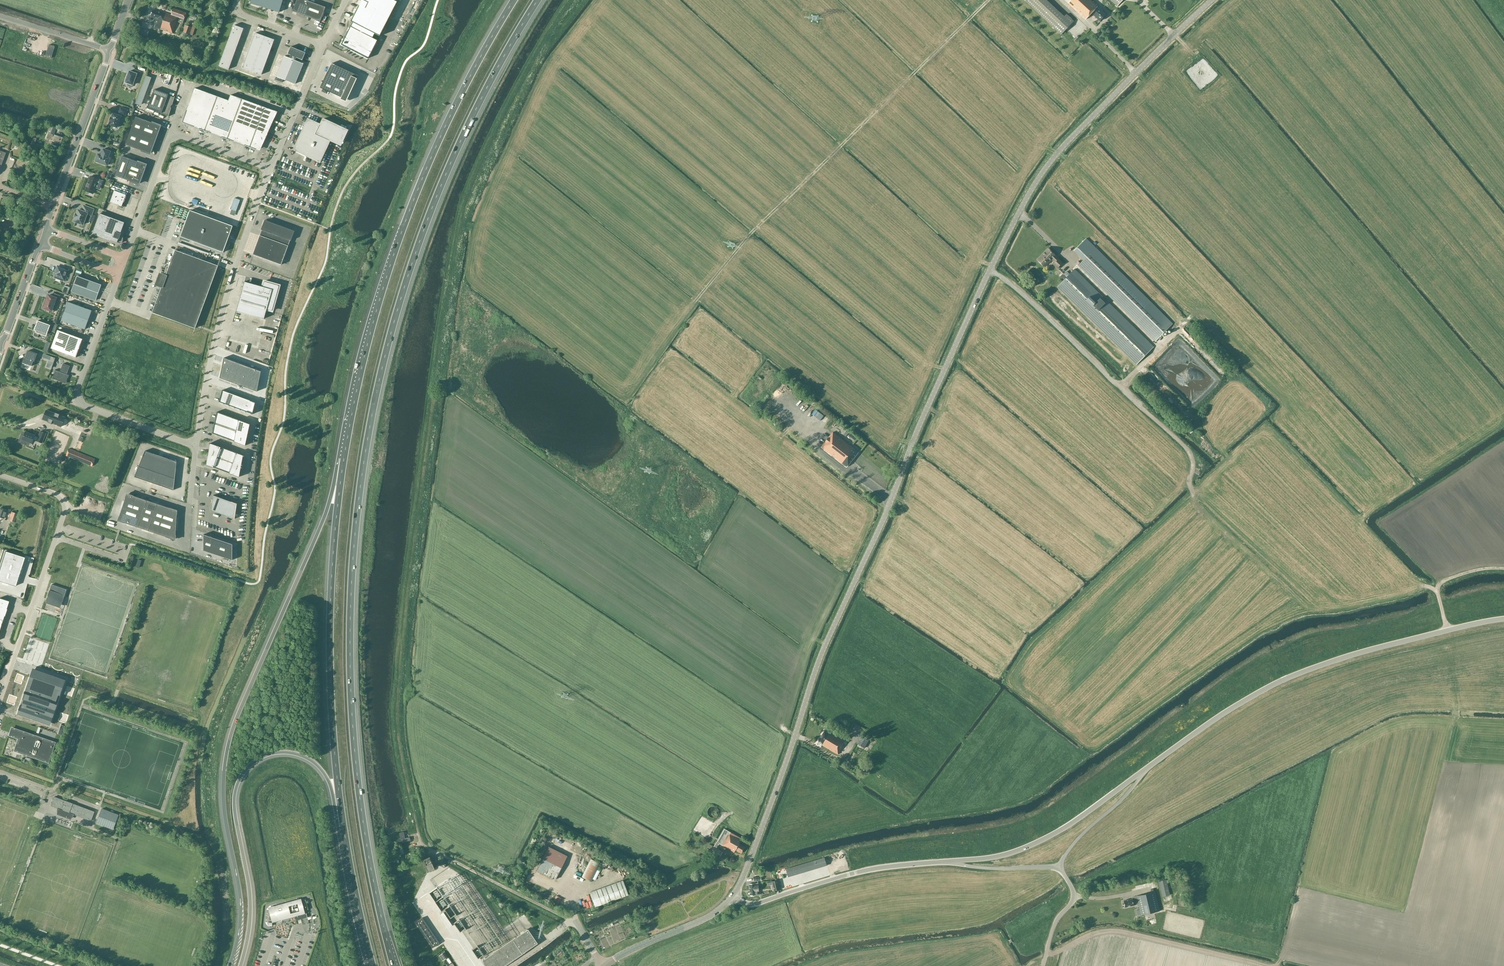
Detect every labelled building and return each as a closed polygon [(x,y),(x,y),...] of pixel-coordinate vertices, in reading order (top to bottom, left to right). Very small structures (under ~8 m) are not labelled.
[(250,3),(279,12),(283,0),(251,0),(250,3)] [(292,11),(299,14),(304,16),(320,22),(322,17),(323,13),(324,13),(324,12),(323,12),(325,7),(305,0),(296,0),(292,11)] [(340,45),(367,59),(377,41),(372,38),(375,34),(379,36),(396,2),(392,0),(362,0),(348,26),(350,27),(340,45)] [(1046,0),(1025,0),(1061,35),(1074,21),(1066,14),(1064,17),(1046,0)] [(1090,0),(1071,0),(1068,3),(1086,20),(1092,13),(1094,15),(1093,15),(1100,21),(1106,14),(1100,9),(1099,9),(1097,7),(1098,7),(1090,0)] [(186,13),(173,8),(171,15),(159,10),(158,13),(152,11),(150,16),(157,18),(155,23),(154,27),(172,33),(177,21),(182,23),(183,20),(184,20),(186,13)] [(193,23),(192,23),(190,27),(189,27),(184,25),(182,32),(192,36),(196,24),(193,23)] [(234,25),(219,66),(228,70),(243,29),(243,28),(242,29),(234,26),(234,25)] [(255,33),(242,68),(252,71),(265,36),(264,36),(264,37),(255,34),(255,33)] [(274,40),(265,36),(252,71),(261,75),(274,40)] [(276,76),(274,80),(281,82),(282,79),(295,84),(303,63),(295,60),(296,57),(302,60),(304,53),(290,47),(287,54),(290,55),(289,58),(284,56),(276,76)] [(331,63),(320,87),(341,97),(340,99),(346,102),(356,79),(358,76),(331,63)] [(129,71),(125,82),(128,84),(127,86),(131,87),(132,85),(136,76),(138,77),(140,72),(134,69),(133,73),(129,71)] [(228,101),(194,88),(182,122),(260,151),(277,112),(271,110),(230,95),(228,101)] [(172,105),(175,96),(174,96),(174,97),(168,95),(154,89),(147,108),(161,113),(168,115),(168,116),(168,117),(171,108),(172,105)] [(117,115),(115,114),(113,113),(111,118),(110,117),(109,120),(110,120),(109,125),(117,128),(118,124),(120,125),(122,120),(120,120),(121,116),(121,114),(125,115),(127,110),(120,107),(118,113),(117,115)] [(135,117),(125,145),(141,151),(142,151),(149,153),(151,150),(151,149),(158,130),(158,131),(158,130),(160,126),(152,123),(152,122),(151,123),(135,117)] [(321,124),(307,118),(293,150),(320,163),(330,140),(338,143),(344,129),(321,119),(323,120),(321,124)] [(53,139),(52,142),(60,145),(63,137),(55,134),(54,137),(52,136),(53,135),(48,133),(46,138),(51,140),(51,139),(53,139)] [(103,149),(101,155),(98,154),(95,161),(107,165),(110,158),(108,158),(110,152),(103,149)] [(130,159),(122,156),(115,176),(123,179),(126,169),(130,159)] [(137,162),(130,159),(126,169),(142,174),(145,165),(137,162),(138,161),(137,161),(137,162)] [(138,184),(142,174),(126,169),(123,179),(130,181),(130,182),(130,181),(138,184)] [(89,179),(88,184),(87,183),(86,186),(87,186),(85,191),(93,194),(98,179),(90,176),(89,179)] [(125,195),(126,195),(114,191),(110,202),(121,206),(122,207),(124,203),(123,203),(123,202),(124,202),(125,199),(124,199),(124,198),(125,198),(126,196),(125,195)] [(4,195),(1,207),(9,210),(13,198),(4,195)] [(241,201),(235,199),(231,210),(237,212),(241,201)] [(76,213),(74,217),(75,217),(73,221),(83,225),(87,214),(91,216),(93,209),(83,205),(81,211),(78,210),(76,214),(76,213)] [(232,226),(190,210),(180,237),(223,252),(232,226)] [(8,213),(5,223),(17,228),(20,217),(8,213)] [(124,223),(100,214),(92,233),(119,243),(120,243),(121,243),(122,242),(123,241),(123,238),(119,236),(124,223)] [(281,265),(290,240),(291,241),(294,231),(264,220),(261,230),(253,254),(281,265)] [(1173,324),(1086,239),(1074,251),(1083,260),(1078,266),(1155,341),(1173,324)] [(1058,268),(1063,263),(1048,249),(1037,259),(1045,266),(1052,259),(1055,262),(1053,264),(1058,268)] [(165,276),(161,274),(157,285),(162,287),(152,313),(195,328),(218,266),(175,250),(165,276)] [(57,266),(53,277),(64,281),(68,270),(57,266)] [(1154,347),(1135,329),(1074,269),(1057,287),(1136,365),(1154,347)] [(71,291),(96,300),(101,285),(76,277),(71,291)] [(236,311),(264,319),(266,309),(272,311),(279,285),(264,281),(262,287),(244,282),(236,311)] [(55,292),(53,297),(48,295),(46,301),(45,301),(45,300),(42,308),(48,310),(47,310),(48,309),(51,310),(54,303),(57,304),(60,295),(55,293),(55,292)] [(68,302),(61,321),(85,329),(92,310),(86,308),(68,302)] [(50,325),(37,320),(33,330),(35,330),(33,336),(37,337),(39,332),(46,335),(50,325)] [(81,339),(57,330),(51,348),(76,357),(75,356),(81,339)] [(34,361),(36,354),(28,351),(25,357),(24,357),(22,363),(31,366),(33,361),(34,361)] [(261,372),(225,359),(222,379),(257,392),(261,372)] [(70,366),(63,363),(60,372),(54,370),(55,370),(52,378),(65,383),(67,378),(65,377),(67,374),(69,375),(67,374),(70,366)] [(222,390),(219,402),(252,414),(255,402),(222,390)] [(43,419),(61,427),(65,417),(59,415),(60,414),(55,413),(46,410),(43,419)] [(249,424),(216,412),(212,433),(245,445),(249,424)] [(35,436),(26,432),(23,431),(18,442),(29,446),(31,442),(32,443),(33,439),(42,443),(46,433),(41,431),(38,437),(34,436),(35,436)] [(847,467),(859,452),(854,449),(854,450),(853,449),(853,448),(833,432),(821,447),(847,467)] [(243,455),(210,443),(206,465),(239,477),(243,455)] [(69,448),(66,455),(92,466),(95,459),(69,448)] [(145,451),(136,472),(134,477),(173,490),(176,462),(145,451)] [(177,511),(136,497),(127,494),(118,520),(175,540),(177,511)] [(237,504),(213,495),(211,510),(234,519),(237,504)] [(17,514),(11,512),(10,514),(6,512),(6,510),(0,508),(0,517),(4,518),(5,514),(10,515),(8,520),(18,524),(21,515),(17,514)] [(231,561),(231,545),(203,534),(202,550),(231,561)] [(4,551),(0,565),(0,581),(15,586),(24,557),(4,551)] [(67,589),(51,584),(46,600),(49,601),(48,602),(59,606),(63,596),(64,597),(67,589)] [(9,601),(0,598),(0,627),(9,601)] [(17,714),(50,725),(65,679),(33,668),(17,714)] [(55,743),(12,728),(9,735),(19,738),(18,741),(17,740),(17,741),(18,741),(15,750),(48,762),(51,752),(52,753),(52,752),(51,752),(55,743)] [(824,731),(819,740),(818,741),(823,743),(822,745),(838,754),(843,745),(845,741),(830,732),(829,733),(824,731)] [(870,739),(862,735),(857,744),(865,748),(870,739)] [(94,812),(54,797),(51,806),(58,808),(58,814),(67,817),(70,813),(91,821),(94,812)] [(719,814),(719,812),(719,811),(719,810),(718,809),(717,808),(715,807),(714,807),(713,807),(711,807),(710,808),(709,810),(709,812),(709,813),(709,814),(710,815),(710,816),(712,817),(713,817),(714,817),(716,816),(717,816),(719,814)] [(118,815),(102,808),(96,823),(113,829),(118,815)] [(740,853),(744,846),(739,843),(742,839),(724,829),(716,842),(710,852),(719,857),(722,852),(716,848),(719,843),(734,852),(735,850),(740,853)] [(404,832),(399,833),(401,839),(397,840),(398,843),(410,841),(410,837),(405,838),(404,832)] [(400,847),(399,844),(394,845),(396,855),(404,854),(402,847),(400,847)] [(555,880),(567,856),(549,847),(537,870),(555,880)] [(428,870),(434,868),(429,857),(423,860),(428,870)] [(824,857),(819,859),(786,869),(789,877),(827,865),(824,857)] [(591,882),(600,864),(591,859),(581,877),(591,882)] [(754,888),(758,888),(758,883),(757,881),(761,881),(760,877),(753,877),(753,881),(753,883),(749,883),(749,889),(754,889),(754,888)] [(1162,897),(1170,895),(1166,879),(1158,881),(1162,897)] [(628,895),(623,880),(590,892),(594,907),(628,895)] [(1141,915),(1159,911),(1155,892),(1137,896),(1137,898),(1133,899),(1124,901),(1125,907),(1134,905),(1134,904),(1138,903),(1141,915)] [(450,905),(444,896),(435,902),(441,911),(444,909),(450,905)] [(285,905),(271,909),(272,910),(274,920),(275,922),(281,921),(280,918),(294,914),(296,920),(307,917),(305,910),(308,909),(305,899),(300,901),(300,900),(298,900),(298,901),(290,903),(289,903),(285,904),(285,905)] [(450,918),(456,914),(450,905),(444,909),(450,918)] [(422,918),(415,922),(433,948),(439,943),(422,918)] [(460,932),(466,928),(459,919),(454,923),(460,932)] [(533,937),(528,929),(516,937),(493,952),(493,953),(481,961),(485,965),(504,965),(525,952),(537,943),(533,937)] [(448,958),(444,952),(439,956),(442,961),(448,958)]
